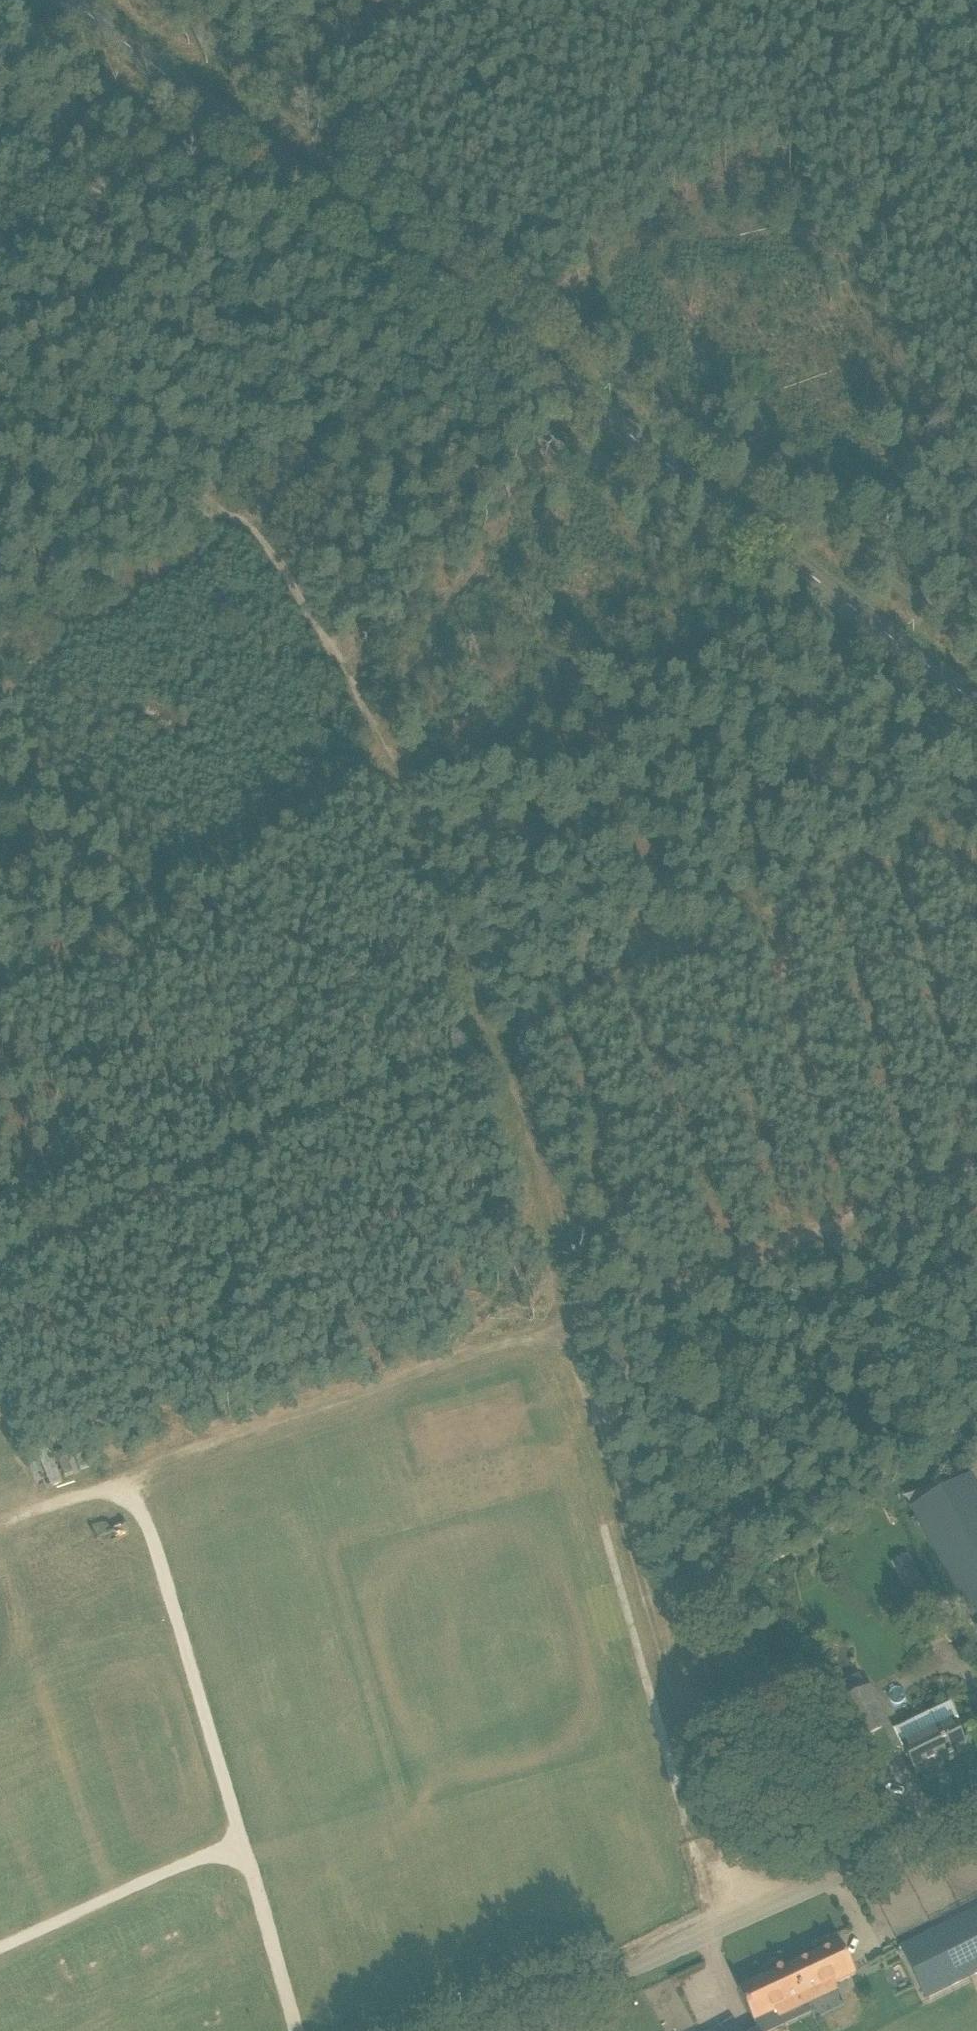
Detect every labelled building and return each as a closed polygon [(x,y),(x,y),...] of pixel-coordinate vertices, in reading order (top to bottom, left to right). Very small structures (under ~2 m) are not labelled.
[(43,1461),(50,1483),(59,1481),(52,1459),(43,1461)] [(976,1632),(976,1485),(972,1475),(911,1509),(970,1620),(976,1632)] [(929,1594),(908,1553),(891,1562),(913,1603),(929,1594)] [(921,1736),(903,1745),(908,1756),(917,1774),(949,1759),(949,1760),(953,1758),(953,1757),(967,1750),(958,1732),(953,1721),(958,1719),(950,1702),(913,1720),(921,1736)] [(878,1703),(850,1717),(862,1741),(876,1734),(886,1755),(900,1748),(878,1703)] [(901,1938),(923,1994),(976,1973),(976,1908),(901,1938)] [(840,1942),(789,1965),(808,2005),(836,1991),(833,1985),(855,1974),(840,1942)] [(789,1965),(739,1989),(754,2022),(775,2011),(779,2018),(808,2005),(789,1965)]
